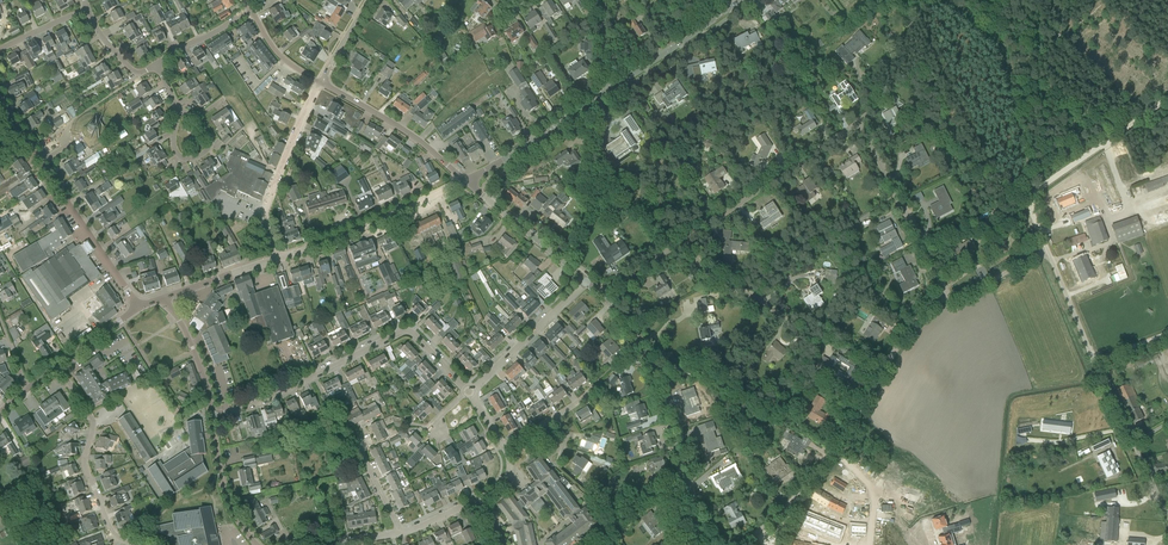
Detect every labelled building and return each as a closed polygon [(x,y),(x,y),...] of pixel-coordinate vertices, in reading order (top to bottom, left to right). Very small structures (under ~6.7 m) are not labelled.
[(62,1),(58,3),(60,7),(58,8),(60,11),(69,7),(67,3),(73,0),(62,0),(62,1)] [(107,12),(116,7),(113,3),(117,1),(116,0),(107,0),(102,3),(107,12)] [(174,1),(180,11),(184,9),(184,8),(181,3),(179,0),(174,0),(174,1)] [(212,9),(227,0),(220,0),(218,0),(209,5),(212,9)] [(212,9),(214,12),(223,7),(222,7),(225,6),(227,9),(235,5),(232,0),(227,0),(212,9)] [(328,2),(333,5),(328,13),(333,15),(340,19),(344,12),(340,9),(342,6),(332,0),(329,0),(328,2)] [(402,6),(406,11),(414,4),(416,6),(424,0),(400,0),(398,2),(402,6)] [(479,16),(483,19),(491,8),(487,5),(489,3),(485,0),(484,2),(483,2),(480,0),(477,4),(480,6),(475,13),(476,14),(475,15),(479,17),(479,16)] [(546,20),(548,23),(549,26),(553,23),(550,18),(557,13),(558,15),(562,12),(557,4),(555,5),(551,0),(539,8),(539,9),(546,20)] [(575,0),(560,0),(561,2),(563,6),(564,6),(567,10),(571,7),(569,4),(571,3),(575,0)] [(581,10),(585,7),(581,0),(578,0),(576,1),(581,10)] [(775,1),(770,5),(776,12),(781,8),(780,6),(787,0),(774,0),(775,1)] [(117,6),(119,10),(119,9),(127,5),(125,1),(117,6)] [(32,9),(33,13),(36,18),(44,14),(39,2),(35,4),(36,7),(32,9)] [(634,8),(635,7),(633,4),(629,7),(631,9),(635,17),(638,15),(634,8)] [(158,5),(154,7),(162,24),(167,21),(158,5)] [(19,20),(22,25),(30,21),(28,17),(32,15),(29,10),(27,6),(23,8),(19,10),(21,14),(17,16),(19,20)] [(272,15),(277,24),(286,19),(279,6),(269,11),(271,15),(272,15)] [(162,24),(154,7),(149,10),(158,26),(162,24)] [(119,9),(119,10),(115,12),(110,15),(114,23),(120,20),(124,18),(119,9)] [(375,20),(386,27),(393,15),(382,9),(375,20)] [(218,17),(221,21),(231,15),(228,11),(218,17)] [(525,21),(528,26),(530,29),(532,32),(533,32),(534,32),(535,31),(536,31),(536,30),(536,29),(534,27),(542,22),(538,16),(535,11),(531,14),(532,16),(525,21)] [(128,21),(132,19),(136,17),(133,12),(125,16),(128,21)] [(774,19),(769,13),(769,12),(765,15),(771,22),(774,19)] [(141,14),(136,17),(132,19),(135,23),(143,18),(141,14)] [(181,20),(176,22),(181,31),(190,27),(183,14),(179,16),(181,20)] [(326,17),(324,20),(328,23),(330,24),(335,27),(340,19),(333,15),(330,19),(326,17)] [(408,24),(400,15),(395,19),(403,28),(408,24)] [(181,31),(176,22),(173,16),(169,19),(170,21),(166,23),(173,36),(177,34),(178,35),(179,35),(180,34),(181,33),(181,32),(181,31)] [(423,28),(421,25),(414,17),(410,20),(417,28),(418,27),(420,30),(423,28)] [(634,29),(639,38),(646,33),(641,25),(638,26),(633,18),(629,20),(628,20),(634,29)] [(505,32),(511,41),(524,33),(521,27),(517,22),(512,25),(513,27),(505,32)] [(243,36),(253,29),(249,23),(237,31),(238,34),(241,32),(243,36)] [(316,36),(320,38),(326,42),(330,35),(323,31),(325,28),(317,23),(313,28),(316,30),(318,31),(316,36)] [(557,38),(549,26),(548,23),(544,26),(554,40),(557,38)] [(124,34),(126,36),(136,31),(133,24),(124,29),(126,33),(124,34)] [(469,34),(472,39),(474,43),(485,37),(487,41),(491,39),(496,36),(493,31),(494,30),(491,26),(485,30),(482,25),(469,34)] [(9,32),(12,37),(21,32),(18,27),(9,32)] [(157,31),(151,34),(152,35),(154,39),(157,44),(166,40),(163,34),(159,27),(156,29),(157,31)] [(296,38),(293,33),(296,30),(293,27),(290,30),(283,35),(289,43),(294,39),(296,38)] [(301,39),(305,36),(309,33),(311,31),(308,28),(299,35),(301,39)] [(251,40),(257,35),(253,29),(243,36),(246,40),(243,42),(246,47),(253,43),(251,40)] [(58,48),(63,55),(70,52),(64,42),(69,39),(63,30),(55,35),(62,46),(58,48)] [(134,40),(136,45),(144,41),(141,36),(140,37),(136,31),(126,36),(127,39),(129,38),(131,42),(134,40)] [(309,33),(305,36),(308,39),(311,37),(314,40),(316,39),(315,37),(311,32),(311,31),(309,33)] [(835,51),(842,60),(843,60),(849,54),(851,56),(852,55),(855,53),(856,54),(865,47),(866,48),(871,44),(860,31),(854,35),(855,36),(852,38),(852,39),(844,47),(843,47),(842,45),(835,51)] [(742,49),(755,43),(756,45),(761,43),(758,38),(755,33),(751,35),(750,32),(748,34),(747,32),(733,39),(736,44),(739,51),(741,54),(744,53),(742,49)] [(232,44),(226,34),(219,38),(226,48),(227,51),(230,49),(228,47),(232,44)] [(526,38),(534,50),(539,47),(531,35),(526,38)] [(55,46),(50,37),(42,41),(48,53),(52,51),(50,48),(55,46)] [(226,48),(219,38),(213,42),(221,55),(222,55),(225,54),(223,51),(226,48)] [(144,41),(136,45),(139,49),(136,51),(140,59),(149,55),(146,49),(149,47),(145,40),(144,41)] [(824,44),(820,40),(813,45),(817,50),(824,44)] [(252,56),(264,47),(259,41),(250,48),(252,52),(250,54),(252,56)] [(299,56),(297,53),(305,47),(300,41),(286,52),(294,61),(299,56)] [(585,54),(594,54),(594,41),(585,41),(585,54)] [(41,54),(44,53),(43,50),(41,52),(38,48),(35,42),(33,44),(32,43),(28,45),(29,47),(26,49),(30,56),(33,61),(38,58),(38,57),(38,56),(41,54)] [(221,55),(213,42),(207,46),(214,56),(217,54),(219,57),(221,55)] [(310,42),(300,58),(305,61),(306,59),(313,63),(319,55),(315,53),(317,50),(314,45),(313,44),(310,42)] [(80,55),(83,59),(91,55),(87,47),(76,53),(78,57),(80,55)] [(259,60),(268,52),(264,47),(252,56),(254,58),(256,57),(259,60)] [(33,61),(30,56),(24,60),(18,49),(14,51),(15,54),(7,58),(12,67),(20,62),(21,64),(24,62),(29,70),(36,67),(33,61)] [(190,60),(196,68),(202,64),(200,61),(206,57),(200,49),(192,54),(194,57),(190,60)] [(70,52),(63,55),(64,57),(65,59),(73,54),(71,51),(70,52)] [(261,67),(272,58),(268,52),(259,60),(261,63),(259,65),(261,67)] [(53,53),(46,56),(48,60),(49,60),(49,61),(50,63),(53,61),(57,59),(53,53)] [(350,68),(352,69),(350,73),(358,79),(360,74),(363,76),(366,72),(363,70),(369,62),(357,54),(351,62),(353,64),(350,68)] [(91,55),(83,59),(79,62),(82,68),(83,67),(84,69),(95,63),(91,55)] [(268,71),(277,64),(272,58),(261,67),(262,70),(265,68),(268,71)] [(191,67),(186,59),(183,62),(181,60),(176,63),(181,71),(185,68),(187,70),(191,67)] [(693,68),(694,74),(695,79),(700,78),(699,76),(717,72),(714,59),(699,62),(699,64),(697,65),(697,67),(693,68)] [(55,63),(61,72),(64,70),(59,60),(55,63)] [(568,71),(575,81),(590,71),(583,61),(578,64),(576,61),(570,65),(573,68),(568,71)] [(93,76),(97,83),(105,78),(103,75),(109,71),(105,63),(96,68),(99,73),(93,76)] [(388,79),(394,70),(386,65),(380,74),(388,79)] [(191,69),(196,77),(200,74),(195,67),(191,69)] [(76,72),(79,77),(85,73),(82,68),(76,72)] [(509,74),(518,87),(525,82),(517,69),(509,74)] [(31,79),(27,71),(14,78),(17,82),(25,78),(27,82),(31,79)] [(58,76),(61,75),(58,71),(56,72),(50,76),(52,78),(53,80),(58,76)] [(108,83),(110,87),(111,90),(119,86),(117,82),(121,80),(117,72),(108,77),(111,81),(108,83)] [(411,84),(414,87),(427,76),(423,72),(411,84)] [(560,91),(552,80),(548,83),(540,72),(531,78),(535,85),(539,90),(542,87),(550,98),(560,91)] [(58,76),(53,80),(55,84),(63,78),(61,75),(58,76)] [(273,80),(270,77),(254,92),(257,95),(273,80)] [(286,91),(289,93),(291,90),(299,96),(304,89),(296,83),(287,78),(284,83),(289,86),(286,91)] [(193,90),(191,87),(195,85),(191,80),(180,88),(185,96),(193,90)] [(378,93),(386,98),(392,90),(388,88),(390,84),(386,81),(382,88),(378,93)] [(662,92),(654,97),(658,102),(660,105),(664,103),(667,109),(672,106),(669,102),(675,98),(679,103),(683,101),(682,99),(687,95),(681,86),(677,81),(672,85),(673,88),(663,94),(662,92)] [(830,97),(836,105),(839,110),(844,106),(841,101),(847,97),(850,101),(848,103),(850,106),(859,100),(846,81),(839,85),(844,92),(838,96),(836,93),(830,97)] [(13,87),(7,89),(11,96),(14,95),(15,98),(21,95),(19,92),(26,89),(25,86),(22,82),(13,87)] [(133,91),(137,97),(138,96),(140,98),(151,91),(145,83),(137,88),(133,91)] [(194,89),(197,93),(205,88),(207,87),(204,83),(202,84),(194,89)] [(268,91),(281,99),(286,92),(272,83),(268,91)] [(205,88),(197,93),(200,97),(196,100),(201,108),(209,102),(206,97),(204,95),(208,92),(205,88)] [(534,101),(536,100),(529,89),(522,94),(526,100),(521,104),(526,111),(527,109),(529,112),(533,110),(534,111),(537,109),(537,108),(538,107),(534,101)] [(26,102),(19,106),(25,115),(33,109),(30,105),(38,100),(33,92),(24,98),(26,102)] [(413,102),(416,106),(426,96),(423,93),(413,102)] [(409,108),(412,105),(410,104),(411,102),(401,94),(398,98),(393,106),(405,115),(410,109),(409,108)] [(144,104),(147,108),(150,106),(153,110),(161,104),(161,103),(162,102),(159,98),(158,99),(157,97),(153,100),(153,98),(144,104)] [(416,106),(419,110),(429,101),(426,97),(416,106)] [(124,108),(126,111),(140,102),(138,99),(128,105),(124,108)] [(140,102),(126,111),(128,115),(133,112),(143,106),(140,102)] [(886,122),(883,124),(889,136),(892,134),(889,127),(902,120),(897,109),(902,106),(903,105),(899,102),(896,107),(882,114),(886,122)] [(327,112),(336,118),(342,109),(332,103),(329,109),(328,109),(327,111),(327,112)] [(646,103),(642,105),(645,112),(650,110),(646,103)] [(272,114),(280,118),(278,122),(286,125),(290,116),(282,113),(278,111),(279,108),(272,104),(272,105),(271,104),(269,107),(271,107),(271,108),(274,110),(272,114)] [(476,115),(469,105),(465,108),(466,110),(462,113),(468,121),(476,115)] [(509,110),(514,118),(518,116),(513,108),(509,110)] [(480,109),(475,112),(479,118),(483,115),(480,109)] [(147,133),(153,129),(160,125),(157,122),(165,117),(162,112),(161,113),(159,110),(151,115),(154,119),(147,123),(148,125),(146,126),(145,131),(147,133)] [(226,110),(219,114),(224,122),(228,120),(231,124),(234,122),(226,110)] [(429,121),(430,121),(429,121),(434,114),(427,110),(423,116),(417,112),(412,119),(424,128),(427,125),(428,124),(430,122),(429,121)] [(27,120),(33,129),(40,124),(37,120),(43,116),(40,112),(27,120)] [(468,121),(462,113),(458,116),(456,115),(453,117),(460,127),(468,121)] [(224,122),(219,114),(211,119),(219,132),(223,129),(220,125),(224,122)] [(609,144),(604,148),(608,154),(611,152),(612,152),(614,156),(615,155),(616,157),(629,148),(630,149),(636,145),(636,144),(639,142),(641,141),(637,136),(642,133),(630,115),(623,120),(630,131),(629,131),(617,139),(618,140),(617,141),(610,140),(609,144)] [(517,125),(519,124),(515,119),(512,121),(509,116),(502,121),(509,132),(510,131),(513,135),(515,134),(516,134),(519,133),(519,132),(521,131),(517,125)] [(347,132),(341,128),(332,122),(324,117),(322,121),(319,119),(317,122),(316,121),(313,125),(314,126),(314,127),(323,133),(323,132),(327,135),(331,128),(345,136),(347,132)] [(460,127),(453,117),(449,120),(450,122),(446,125),(452,133),(460,127)] [(52,122),(56,128),(63,124),(59,118),(52,122)] [(332,122),(341,128),(344,124),(334,119),(332,122)] [(243,127),(238,120),(234,123),(239,130),(243,127)] [(800,124),(793,129),(796,133),(798,131),(802,136),(817,127),(815,125),(812,120),(810,122),(802,127),(800,124)] [(80,130),(84,137),(89,134),(90,134),(91,134),(92,134),(92,135),(93,134),(94,134),(95,134),(95,133),(96,133),(96,132),(97,132),(97,131),(97,130),(97,129),(103,126),(101,122),(95,125),(94,125),(94,124),(93,124),(92,124),(91,124),(90,124),(90,125),(89,125),(89,126),(88,126),(88,127),(87,127),(87,128),(87,129),(87,130),(85,131),(83,128),(80,130)] [(356,128),(360,131),(364,124),(360,122),(356,128)] [(485,129),(482,125),(480,126),(478,122),(470,126),(475,134),(485,129)] [(364,131),(378,139),(383,131),(369,123),(364,131)] [(452,133),(446,125),(442,128),(440,126),(436,129),(444,139),(452,133)] [(280,134),(274,126),(269,130),(275,137),(280,134)] [(153,129),(147,133),(144,135),(147,140),(145,142),(147,145),(157,138),(155,135),(156,135),(153,129)] [(485,134),(487,133),(485,129),(475,134),(481,143),(488,138),(485,134)] [(749,164),(757,168),(762,160),(765,161),(772,146),(764,134),(759,137),(759,138),(757,139),(762,147),(757,156),(753,155),(749,164)] [(221,141),(225,145),(231,139),(227,135),(221,141)] [(258,138),(255,139),(255,140),(259,147),(262,145),(267,142),(263,135),(258,138)] [(307,141),(307,142),(318,147),(320,143),(322,144),(323,141),(321,140),(310,135),(309,137),(308,137),(306,141),(307,141)] [(384,137),(380,142),(375,149),(378,151),(382,146),(386,148),(388,145),(395,150),(400,143),(391,136),(388,140),(384,137)] [(709,139),(704,143),(707,148),(712,145),(709,139)] [(483,154),(480,149),(477,145),(466,152),(459,142),(458,140),(452,143),(453,146),(452,146),(461,161),(468,157),(472,162),(483,154)] [(325,144),(332,150),(335,147),(329,141),(325,144)] [(318,147),(307,142),(306,142),(305,142),(304,146),(305,146),(304,149),(310,152),(309,153),(316,156),(318,152),(316,151),(318,147)] [(72,148),(77,155),(85,149),(81,143),(72,148)] [(278,143),(274,152),(277,153),(276,156),(280,157),(285,145),(280,143),(278,143)] [(362,148),(369,152),(372,148),(365,143),(362,148)] [(906,159),(911,169),(918,166),(919,168),(923,166),(922,163),(930,160),(922,144),(913,148),(916,154),(906,159)] [(138,150),(132,153),(135,157),(138,154),(148,148),(145,145),(138,150)] [(149,158),(144,162),(145,162),(146,165),(151,161),(156,159),(154,156),(162,151),(159,146),(156,148),(156,147),(151,151),(146,153),(146,154),(149,158)] [(402,150),(408,155),(411,151),(404,146),(402,150)] [(208,187),(204,189),(205,189),(212,201),(212,202),(220,190),(231,195),(230,197),(234,198),(237,191),(260,201),(272,175),(266,172),(264,171),(265,168),(260,165),(249,160),(250,158),(234,150),(232,156),(226,167),(230,173),(216,182),(208,187)] [(63,168),(69,177),(77,172),(83,168),(84,170),(95,163),(96,163),(102,159),(101,158),(103,156),(100,151),(94,155),(94,154),(91,156),(91,157),(83,162),(80,164),(76,159),(71,163),(71,162),(63,168)] [(162,151),(154,156),(156,159),(156,158),(159,163),(160,164),(165,161),(165,159),(167,158),(163,152),(162,151)] [(560,156),(559,155),(553,159),(559,167),(568,161),(572,168),(582,162),(575,152),(570,156),(566,151),(560,156)] [(277,153),(274,152),(268,165),(270,166),(275,168),(280,157),(276,156),(277,153)] [(855,165),(861,161),(857,155),(850,160),(851,161),(843,166),(843,165),(842,165),(843,167),(840,168),(846,177),(858,169),(855,165)] [(203,163),(205,166),(208,171),(211,170),(215,167),(216,169),(221,166),(216,157),(211,160),(210,158),(203,163)] [(314,162),(323,169),(326,165),(317,158),(314,162)] [(17,177),(5,185),(0,188),(0,197),(31,175),(30,173),(31,173),(30,172),(21,159),(13,164),(14,165),(13,165),(15,169),(16,169),(19,173),(15,175),(17,177)] [(408,161),(403,167),(406,170),(411,163),(408,161)] [(430,163),(424,166),(425,167),(429,174),(425,176),(427,179),(430,185),(439,180),(430,163)] [(80,174),(82,177),(96,168),(94,164),(80,174)] [(205,166),(200,169),(203,174),(205,179),(214,174),(211,170),(208,171),(205,166)] [(719,178),(727,174),(723,167),(715,172),(704,178),(715,194),(725,187),(719,178)] [(331,176),(336,184),(348,177),(342,168),(331,176)] [(384,169),(379,171),(385,183),(390,181),(385,172),(384,170),(384,169)] [(1133,169),(1126,171),(1128,179),(1135,176),(1133,169)] [(394,182),(391,184),(396,194),(400,193),(401,196),(410,192),(406,185),(411,183),(417,180),(411,173),(407,176),(400,179),(400,181),(395,183),(394,182)] [(195,191),(200,188),(196,183),(193,178),(190,180),(188,177),(180,182),(189,195),(196,191),(195,191)] [(197,179),(203,190),(208,187),(202,177),(197,179)] [(24,183),(18,187),(18,186),(9,193),(14,200),(29,189),(31,192),(38,187),(32,178),(24,183)] [(798,189),(801,194),(807,202),(816,196),(813,191),(817,189),(810,178),(802,183),(804,185),(798,189)] [(1161,178),(1145,184),(1148,193),(1164,187),(1163,184),(1161,178)] [(74,184),(80,193),(91,186),(86,179),(83,181),(82,179),(74,184)] [(291,187),(288,179),(284,181),(293,203),(301,199),(295,185),(291,187)] [(359,200),(355,202),(359,211),(364,209),(365,210),(368,209),(373,206),(370,201),(367,195),(371,193),(366,183),(364,179),(359,181),(361,185),(365,192),(357,196),(359,200)] [(169,194),(169,198),(188,198),(182,188),(179,183),(176,185),(174,181),(164,186),(169,194)] [(99,209),(108,204),(104,198),(98,202),(95,197),(98,195),(99,196),(105,193),(112,188),(112,187),(108,182),(105,184),(101,187),(95,191),(96,191),(92,194),(92,193),(89,195),(84,198),(94,213),(99,209)] [(375,192),(377,196),(379,201),(387,198),(387,199),(393,196),(390,191),(387,186),(375,192)] [(934,191),(939,202),(930,207),(936,219),(941,216),(952,211),(947,199),(949,198),(943,187),(934,191)] [(199,193),(207,205),(212,201),(205,189),(199,193)] [(506,195),(514,202),(519,196),(515,193),(511,189),(506,195)] [(1062,198),(1057,200),(1061,210),(1076,204),(1072,196),(1080,193),(1078,189),(1061,196),(1062,198)] [(46,198),(45,198),(47,197),(44,193),(43,194),(41,190),(36,194),(34,195),(34,194),(21,202),(28,211),(40,202),(46,198)] [(531,197),(534,200),(540,192),(537,190),(531,197)] [(320,193),(320,194),(322,199),(325,209),(347,203),(343,191),(327,196),(325,191),(320,193)] [(519,196),(514,202),(522,209),(526,204),(528,201),(524,197),(527,194),(523,191),(519,196)] [(554,214),(550,218),(563,229),(570,220),(559,212),(565,205),(563,204),(569,199),(562,193),(557,198),(548,207),(554,214)] [(322,199),(320,194),(316,196),(317,200),(305,204),(308,215),(325,209),(322,199)] [(539,212),(543,207),(546,209),(550,203),(547,200),(547,201),(539,195),(531,205),(539,212)] [(99,211),(102,216),(98,219),(104,227),(114,220),(107,210),(118,202),(116,199),(104,207),(99,211)] [(448,205),(452,214),(455,212),(460,221),(465,218),(457,201),(448,205)] [(764,219),(765,221),(761,224),(760,223),(760,224),(763,229),(782,216),(773,202),(759,211),(764,219)] [(46,216),(25,230),(21,234),(24,239),(32,234),(33,234),(34,236),(38,233),(37,232),(46,227),(45,225),(46,225),(51,221),(50,220),(57,214),(50,205),(46,208),(42,211),(40,208),(32,214),(35,218),(43,213),(46,216)] [(1088,209),(1078,214),(1080,220),(1091,216),(1088,209)] [(856,219),(859,224),(871,215),(868,211),(856,219)] [(182,213),(176,216),(179,222),(185,219),(182,213)] [(544,213),(538,220),(543,224),(548,216),(544,213)] [(16,215),(10,219),(13,225),(19,221),(16,215)] [(440,225),(441,225),(436,215),(419,224),(418,222),(414,224),(415,225),(409,228),(411,234),(409,235),(413,242),(418,239),(421,246),(424,245),(423,243),(433,239),(431,236),(442,231),(440,225)] [(7,228),(13,225),(10,219),(8,216),(5,217),(7,220),(0,224),(0,232),(7,228)] [(286,219),(285,219),(293,242),(300,239),(297,230),(294,230),(293,227),(295,226),(291,217),(286,219)] [(1087,228),(1093,245),(1108,240),(1102,222),(1100,217),(1085,222),(1087,228)] [(1111,226),(1117,244),(1143,235),(1137,217),(1111,226)] [(483,233),(491,223),(489,221),(487,219),(484,218),(480,223),(478,221),(474,225),(471,230),(473,232),(476,228),(483,233)] [(13,257),(23,273),(48,258),(49,260),(54,257),(52,252),(62,246),(60,242),(67,239),(72,235),(62,219),(57,222),(52,224),(46,228),(48,231),(50,230),(52,233),(36,243),(13,257)] [(285,219),(282,220),(285,230),(286,233),(283,234),(287,244),(293,242),(285,219)] [(881,237),(881,238),(884,243),(892,240),(897,250),(903,247),(900,242),(897,237),(898,236),(890,220),(884,223),(876,227),(879,233),(881,237)] [(121,231),(120,229),(124,226),(121,222),(117,225),(114,227),(112,228),(107,232),(112,239),(117,236),(119,235),(118,233),(121,231)] [(144,230),(145,229),(142,225),(134,229),(114,243),(125,259),(130,255),(133,253),(131,249),(134,247),(132,244),(140,238),(144,236),(142,233),(145,232),(144,230)] [(447,227),(456,252),(462,249),(453,225),(452,225),(447,227)] [(225,237),(230,246),(236,242),(227,227),(221,231),(225,237)] [(723,230),(722,238),(725,238),(724,250),(724,251),(723,265),(730,265),(730,260),(731,251),(732,249),(741,250),(741,252),(749,253),(750,243),(742,243),(729,241),(730,239),(731,239),(731,237),(732,231),(723,230)] [(391,233),(377,240),(379,246),(380,248),(383,247),(385,253),(392,249),(394,249),(391,243),(395,241),(394,239),(391,233)] [(1066,240),(1069,247),(1087,241),(1085,234),(1066,240)] [(498,242),(507,249),(503,254),(507,258),(518,245),(510,239),(504,235),(498,242)] [(602,254),(601,254),(609,265),(629,252),(628,251),(624,246),(621,241),(608,250),(600,238),(594,242),(602,254)] [(92,240),(81,248),(88,259),(99,251),(92,240)] [(203,263),(201,264),(202,267),(204,272),(217,268),(215,262),(212,255),(216,254),(211,241),(206,243),(209,249),(210,253),(204,255),(207,262),(203,263)] [(356,246),(349,249),(353,261),(354,261),(355,264),(357,270),(378,262),(377,256),(375,253),(376,253),(371,241),(364,243),(364,242),(362,243),(362,244),(361,245),(359,246),(358,245),(357,245),(355,245),(356,246)] [(955,255),(957,260),(962,257),(963,258),(970,255),(973,260),(979,257),(976,251),(975,252),(969,241),(961,245),(960,243),(951,247),(955,255)] [(1,252),(12,246),(10,242),(1,247),(0,246),(0,252),(1,252)] [(173,247),(181,260),(184,265),(192,261),(181,242),(173,247)] [(470,247),(472,252),(482,248),(480,243),(470,247)] [(892,243),(880,249),(883,257),(884,256),(887,255),(896,250),(892,243)] [(66,299),(100,275),(88,259),(81,248),(79,246),(76,248),(73,244),(68,247),(37,269),(36,267),(31,270),(30,270),(21,276),(52,320),(71,307),(66,299)] [(1134,246),(1137,255),(1143,253),(1140,244),(1134,246)] [(218,255),(221,263),(223,269),(241,261),(234,245),(228,247),(231,253),(226,255),(225,252),(218,255)] [(349,264),(346,255),(344,248),(331,253),(333,259),(342,256),(345,266),(349,264)] [(420,249),(414,253),(418,262),(425,259),(420,249)] [(157,254),(159,259),(167,254),(164,250),(157,254)] [(530,271),(533,273),(541,264),(536,261),(535,261),(530,256),(523,264),(531,270),(530,271)] [(1098,273),(1097,272),(1098,271),(1096,267),(1095,267),(1095,265),(1091,267),(1086,256),(1073,262),(1082,283),(1095,277),(1094,275),(1098,273)] [(147,261),(151,272),(156,270),(153,259),(147,261)] [(331,274),(328,266),(327,260),(318,263),(319,268),(317,269),(320,281),(328,278),(327,275),(331,274)] [(466,278),(460,261),(459,260),(444,266),(451,284),(466,278)] [(147,270),(145,264),(147,264),(146,262),(145,263),(144,262),(138,264),(140,272),(147,270)] [(388,263),(378,267),(387,287),(397,282),(388,263)] [(905,282),(899,285),(904,293),(918,285),(914,277),(915,276),(910,266),(906,268),(904,264),(894,269),(896,273),(900,271),(905,282)] [(301,269),(299,269),(301,277),(303,282),(304,281),(305,281),(308,280),(309,280),(311,279),(312,279),(311,278),(311,277),(312,277),(313,275),(312,271),(313,270),(312,265),(310,266),(305,267),(301,268),(301,269)] [(349,280),(355,278),(351,266),(344,268),(348,280),(349,280)] [(333,269),(335,275),(336,275),(338,282),(342,280),(338,267),(333,269)] [(299,269),(289,272),(293,284),(303,282),(301,277),(299,269)] [(142,280),(139,281),(140,284),(142,283),(145,293),(160,288),(157,278),(155,271),(140,276),(142,280)] [(480,272),(477,274),(479,278),(491,298),(494,297),(486,283),(487,282),(480,271),(480,272)] [(164,277),(163,277),(164,281),(166,286),(180,282),(178,276),(177,273),(164,277)] [(476,273),(470,277),(473,282),(479,278),(477,274),(476,273)] [(523,281),(528,286),(532,283),(536,279),(530,273),(523,281)] [(534,286),(532,283),(528,286),(538,296),(540,295),(545,300),(558,288),(550,280),(550,281),(548,278),(549,277),(546,273),(541,278),(538,281),(541,285),(542,284),(543,285),(537,291),(533,287),(534,286)] [(289,288),(290,288),(287,279),(286,279),(284,274),(276,276),(275,276),(280,291),(281,291),(287,309),(295,307),(294,303),(293,299),(289,288)] [(248,276),(234,281),(234,283),(236,286),(238,294),(240,301),(243,300),(250,320),(254,318),(260,334),(267,331),(266,327),(255,294),(249,278),(248,276)] [(661,285),(653,290),(659,298),(670,291),(666,284),(668,283),(663,276),(657,280),(661,285)] [(15,291),(13,287),(10,282),(1,287),(4,292),(0,294),(0,298),(3,303),(12,298),(10,294),(15,291)] [(98,312),(99,313),(93,317),(96,322),(98,321),(101,326),(117,314),(113,308),(121,303),(118,299),(119,298),(117,295),(115,296),(107,285),(98,292),(98,293),(95,295),(105,308),(104,309),(103,308),(98,312)] [(203,305),(191,323),(200,330),(200,331),(203,333),(202,335),(213,361),(215,365),(226,360),(227,360),(229,360),(226,355),(231,353),(229,347),(223,334),(232,330),(229,324),(227,325),(220,309),(222,306),(221,305),(223,301),(225,298),(224,295),(233,291),(232,290),(230,285),(211,293),(203,305)] [(811,294),(803,299),(809,308),(813,305),(816,309),(821,306),(824,303),(819,295),(823,293),(817,285),(809,290),(811,294)] [(298,286),(290,288),(289,288),(293,299),(300,296),(301,296),(298,286)] [(539,306),(535,302),(534,301),(538,297),(538,296),(528,286),(524,291),(530,297),(524,303),(528,306),(533,312),(539,306)] [(277,287),(255,294),(266,327),(267,331),(269,336),(270,339),(272,345),(294,337),(293,331),(292,331),(291,328),(279,292),(277,287)] [(370,299),(366,301),(368,305),(378,301),(381,299),(385,298),(390,295),(388,291),(382,294),(382,293),(370,299)] [(415,307),(411,310),(418,317),(423,313),(429,307),(425,304),(425,305),(422,308),(418,304),(421,301),(415,295),(414,296),(412,303),(415,307)] [(469,295),(465,297),(472,310),(474,314),(477,312),(475,308),(476,308),(469,295)] [(518,307),(508,296),(505,299),(510,305),(514,310),(518,307)] [(381,299),(385,307),(388,305),(391,311),(392,310),(396,318),(405,313),(404,311),(407,309),(405,304),(401,306),(399,303),(395,305),(391,298),(386,301),(385,298),(381,299)] [(697,304),(697,308),(699,315),(704,314),(704,313),(709,312),(708,312),(707,304),(706,300),(702,300),(700,301),(700,303),(697,304)] [(430,307),(433,309),(439,304),(436,301),(430,307)] [(581,302),(569,314),(577,321),(589,310),(581,302)] [(439,304),(433,309),(435,312),(442,306),(439,304)] [(498,305),(495,307),(507,319),(510,317),(498,305)] [(533,312),(528,306),(525,309),(521,305),(518,308),(522,312),(521,312),(527,318),(533,312)] [(8,318),(13,326),(18,323),(26,318),(21,310),(8,318)] [(382,315),(377,317),(382,325),(389,322),(383,310),(380,312),(382,315)] [(513,319),(510,323),(515,329),(522,322),(513,313),(510,316),(513,319)] [(424,323),(430,329),(437,323),(440,320),(435,314),(431,317),(424,323)] [(500,323),(492,315),(489,319),(490,320),(496,327),(500,323)] [(382,325),(377,317),(373,319),(372,316),(369,317),(374,329),(382,325)] [(876,317),(872,323),(864,336),(869,339),(874,342),(877,337),(876,336),(878,332),(879,333),(882,329),(880,329),(884,322),(876,317)] [(442,329),(445,333),(456,322),(453,319),(447,325),(447,324),(446,325),(447,326),(446,327),(440,320),(437,323),(430,329),(435,335),(442,329)] [(360,322),(356,324),(357,326),(357,327),(361,335),(369,332),(366,326),(364,323),(363,320),(360,322)] [(496,327),(490,320),(487,323),(493,329),(496,327)] [(604,331),(598,324),(599,324),(595,320),(587,328),(597,338),(604,331)] [(447,348),(454,341),(459,337),(453,331),(452,330),(459,325),(456,322),(445,333),(448,336),(441,342),(447,348)] [(515,329),(510,323),(506,326),(503,322),(500,325),(509,335),(515,329)] [(699,330),(702,341),(710,339),(709,331),(720,328),(719,323),(707,325),(702,326),(702,329),(699,330)] [(558,324),(552,330),(557,336),(560,333),(564,336),(567,334),(558,324)] [(567,327),(573,334),(577,330),(571,324),(567,327)] [(44,332),(31,340),(36,347),(40,345),(42,348),(39,350),(45,358),(52,353),(46,345),(44,342),(51,337),(49,334),(52,333),(52,332),(47,325),(42,329),(44,332)] [(583,325),(575,333),(576,334),(579,337),(587,329),(583,325)] [(357,326),(350,330),(350,331),(354,339),(361,335),(357,327),(357,326)] [(9,330),(14,341),(20,338),(15,327),(9,330)] [(341,327),(334,331),(340,344),(348,340),(341,327)] [(468,332),(475,340),(479,336),(472,329),(468,332)] [(495,336),(492,339),(498,346),(504,340),(495,330),(492,333),(495,336)] [(557,336),(552,330),(545,336),(554,346),(557,343),(556,342),(560,339),(557,336)] [(340,344),(334,331),(327,334),(333,347),(340,344)] [(578,339),(574,335),(573,335),(571,332),(568,335),(568,336),(578,347),(581,344),(578,340),(578,339)] [(316,345),(320,354),(327,350),(320,336),(313,339),(316,345)] [(464,343),(467,346),(473,341),(471,338),(464,343)] [(498,346),(492,339),(489,342),(486,339),(483,342),(492,351),(498,346)] [(606,362),(609,366),(618,359),(614,355),(620,350),(617,346),(610,339),(600,349),(609,359),(606,362)] [(454,341),(447,348),(452,353),(460,347),(454,341)] [(534,347),(539,354),(543,350),(546,352),(549,349),(540,341),(534,347)] [(779,345),(779,344),(775,342),(768,351),(769,352),(763,359),(768,363),(774,355),(780,360),(787,352),(779,345)] [(404,354),(406,356),(413,349),(407,344),(403,347),(401,345),(397,348),(401,353),(402,352),(404,354)] [(320,354),(316,345),(312,348),(310,345),(307,346),(313,357),(320,354)] [(458,360),(464,366),(474,356),(466,347),(459,353),(462,356),(458,360)] [(553,350),(563,361),(566,358),(556,347),(553,350)] [(407,366),(401,372),(404,375),(415,364),(412,361),(418,355),(413,349),(406,356),(409,359),(404,363),(407,366)] [(474,356),(464,366),(470,372),(473,368),(474,369),(478,365),(475,362),(482,355),(484,358),(487,355),(481,350),(474,356)] [(522,358),(526,362),(528,364),(531,361),(535,364),(538,361),(529,352),(522,358)] [(836,358),(832,356),(831,356),(826,363),(827,364),(829,366),(825,373),(836,380),(837,379),(843,383),(843,382),(847,384),(852,377),(853,378),(855,375),(853,373),(858,365),(848,360),(838,354),(836,358)] [(101,385),(98,381),(100,380),(98,376),(96,378),(92,372),(104,363),(98,355),(81,367),(83,371),(82,371),(83,372),(75,377),(94,405),(108,396),(107,395),(110,394),(111,395),(131,385),(125,373),(101,385)] [(383,355),(376,359),(380,367),(388,363),(383,355)] [(540,360),(552,372),(556,367),(545,355),(540,360)] [(1131,356),(1123,359),(1125,364),(1133,360),(1131,356)] [(1141,361),(1143,366),(1154,362),(1152,356),(1141,361)] [(380,367),(376,359),(368,363),(372,371),(380,367)] [(418,378),(420,376),(423,374),(430,368),(424,362),(418,367),(415,364),(404,375),(405,375),(406,377),(412,372),(418,378)] [(190,388),(191,391),(193,396),(199,394),(196,386),(200,385),(192,363),(187,365),(190,374),(189,375),(193,387),(190,388)] [(517,363),(511,369),(517,375),(523,370),(517,363)] [(402,378),(405,375),(404,375),(401,372),(396,366),(393,369),(398,375),(402,378)] [(162,375),(166,382),(182,374),(178,367),(162,375)] [(360,367),(352,371),(356,379),(358,383),(366,379),(360,367)] [(423,374),(420,376),(426,382),(435,373),(430,368),(423,374)] [(535,377),(536,378),(539,374),(532,368),(529,371),(535,377)] [(573,391),(579,386),(571,375),(568,377),(571,381),(568,383),(564,380),(566,379),(563,375),(562,376),(560,373),(559,373),(555,368),(553,370),(562,383),(566,388),(569,386),(571,389),(572,390),(573,391)] [(517,375),(511,369),(505,374),(511,381),(517,375)] [(559,385),(562,383),(553,370),(551,373),(559,385)] [(570,373),(571,375),(579,386),(586,382),(581,374),(577,377),(573,370),(570,373)] [(356,379),(352,371),(345,375),(349,383),(356,379)] [(537,379),(540,382),(547,376),(544,373),(537,379)] [(5,395),(16,384),(8,376),(0,384),(0,390),(5,395)] [(609,384),(612,387),(618,379),(615,376),(609,384)] [(621,391),(624,397),(634,393),(629,382),(632,381),(630,376),(620,381),(624,390),(621,391)] [(535,377),(532,380),(535,383),(537,386),(539,384),(540,383),(537,379),(536,378),(535,377)] [(329,383),(333,391),(335,394),(342,391),(336,379),(329,383)] [(437,389),(440,392),(447,386),(441,380),(434,387),(431,389),(434,392),(437,389)] [(529,387),(524,382),(521,385),(529,393),(532,391),(528,387),(529,387)] [(333,391),(329,383),(322,386),(327,398),(331,396),(329,393),(333,391)] [(424,384),(418,390),(421,393),(427,387),(424,384)] [(536,387),(538,390),(546,401),(549,399),(552,403),(551,403),(552,404),(553,405),(560,400),(553,390),(546,394),(541,388),(539,384),(537,386),(536,387)] [(1127,385),(1117,390),(1133,424),(1143,419),(1137,406),(1142,404),(1134,387),(1129,389),(1127,385)] [(440,392),(437,395),(443,401),(452,392),(447,386),(440,392)] [(430,390),(427,387),(421,393),(424,395),(430,390)] [(556,387),(553,390),(560,400),(567,395),(561,388),(558,390),(556,387)] [(347,390),(349,393),(354,402),(357,400),(355,396),(351,388),(347,390)] [(690,399),(697,397),(694,388),(687,390),(681,392),(685,405),(683,405),(687,417),(700,412),(698,406),(693,408),(690,399)] [(421,393),(418,390),(418,389),(415,392),(421,398),(424,395),(421,393)] [(541,400),(542,401),(543,403),(546,401),(538,390),(535,392),(534,393),(539,401),(541,400)] [(366,397),(367,400),(379,394),(378,391),(366,397)] [(311,408),(314,406),(320,417),(324,415),(314,397),(311,398),(308,392),(299,396),(304,406),(309,404),(311,408)] [(45,401),(44,402),(43,403),(43,404),(43,405),(40,407),(41,409),(36,413),(39,418),(45,426),(50,422),(51,423),(55,420),(54,419),(61,415),(66,411),(67,410),(67,409),(67,408),(68,408),(68,407),(68,406),(68,405),(67,405),(67,404),(59,393),(54,396),(55,397),(54,398),(53,397),(52,398),(52,399),(50,401),(49,400),(48,399),(47,400),(46,400),(45,401)] [(177,398),(185,403),(188,397),(181,393),(180,395),(177,398)] [(354,402),(349,393),(345,395),(350,404),(354,402)] [(489,400),(493,407),(501,402),(497,395),(489,400)] [(516,407),(519,405),(518,404),(513,395),(509,397),(511,401),(512,400),(516,407)] [(802,415),(808,419),(808,417),(820,424),(825,415),(819,411),(825,401),(817,397),(810,409),(806,407),(802,415)] [(286,403),(291,415),(299,411),(293,399),(286,403)] [(430,402),(435,408),(438,405),(432,399),(430,402)] [(507,408),(506,405),(507,404),(504,400),(505,400),(504,400),(501,402),(493,407),(497,413),(507,408)] [(639,400),(626,406),(628,411),(629,415),(637,413),(639,420),(641,419),(647,417),(645,411),(646,410),(644,404),(640,406),(639,400)] [(423,401),(417,406),(426,416),(432,411),(423,401)] [(542,401),(535,406),(540,414),(547,409),(546,408),(547,407),(546,407),(543,403),(542,401)] [(366,406),(368,409),(372,418),(380,414),(374,402),(366,406)] [(325,405),(330,414),(334,412),(329,403),(325,405)] [(272,408),(273,409),(275,418),(283,415),(283,414),(288,412),(286,409),(282,410),(280,405),(272,408)] [(426,416),(417,406),(416,405),(413,407),(413,409),(414,411),(411,413),(413,416),(414,415),(420,422),(426,416)] [(540,414),(535,406),(528,411),(534,419),(540,414)] [(595,410),(591,412),(587,407),(576,414),(581,422),(591,416),(595,423),(600,419),(595,410)] [(350,412),(351,415),(356,424),(363,420),(360,413),(361,413),(358,408),(350,412)] [(266,415),(262,416),(263,421),(264,421),(267,420),(268,422),(272,421),(273,424),(277,423),(275,418),(273,409),(265,412),(266,415)] [(368,409),(361,413),(360,413),(363,420),(365,422),(372,418),(368,409)] [(300,412),(305,423),(309,421),(304,410),(300,412)] [(36,413),(33,415),(42,428),(45,426),(39,418),(36,413)] [(121,425),(146,464),(157,456),(129,413),(118,420),(121,425)] [(501,420),(505,427),(513,422),(511,419),(514,417),(512,413),(501,420)] [(18,428),(21,433),(29,427),(32,432),(36,429),(28,415),(18,422),(21,426),(18,428)] [(263,421),(262,416),(258,417),(257,415),(246,419),(250,432),(261,429),(262,431),(266,430),(264,421),(263,421)] [(356,424),(351,415),(344,419),(348,427),(356,424)] [(513,422),(505,427),(509,433),(513,431),(516,436),(524,431),(517,419),(513,422)] [(1043,420),(1042,430),(1070,433),(1072,424),(1043,420)] [(190,448),(163,465),(160,461),(147,470),(166,499),(208,472),(203,465),(202,455),(205,454),(201,421),(186,423),(190,448)] [(626,426),(628,430),(641,426),(640,421),(626,426)] [(713,421),(697,427),(700,436),(703,435),(706,442),(707,441),(710,451),(711,452),(714,451),(720,449),(714,431),(716,430),(713,421)] [(57,445),(58,446),(65,441),(72,441),(76,440),(76,435),(77,435),(77,434),(77,433),(80,431),(78,429),(78,428),(78,427),(78,426),(78,425),(77,425),(77,424),(76,424),(75,424),(74,422),(62,431),(64,434),(62,436),(63,441),(57,445)] [(370,426),(374,434),(383,430),(379,422),(370,426)] [(234,426),(238,441),(242,440),(238,425),(234,426)] [(456,446),(459,451),(471,444),(469,440),(477,435),(472,427),(465,432),(464,431),(460,433),(463,438),(465,442),(462,444),(461,443),(456,446)] [(383,430),(374,434),(378,442),(390,436),(386,428),(383,430)] [(392,439),(391,439),(389,441),(392,446),(401,441),(401,440),(408,436),(405,432),(398,436),(397,436),(398,436),(392,439)] [(0,438),(0,450),(4,448),(7,446),(13,455),(14,457),(14,456),(16,455),(18,454),(17,452),(12,443),(9,438),(6,433),(4,435),(0,437),(1,437),(0,438)] [(642,438),(637,439),(638,441),(642,440),(643,444),(640,445),(643,455),(653,452),(651,447),(656,445),(654,438),(656,438),(654,433),(644,436),(642,437),(642,438)] [(789,433),(786,440),(790,442),(793,443),(788,452),(792,454),(797,457),(799,453),(803,455),(807,447),(801,444),(802,440),(797,437),(789,433)] [(410,438),(409,440),(412,443),(411,444),(414,447),(411,451),(414,454),(417,450),(421,446),(419,443),(421,440),(415,434),(410,438)] [(96,448),(102,450),(107,451),(110,441),(116,443),(117,438),(107,435),(106,439),(100,437),(96,448)] [(581,450),(588,453),(589,450),(594,452),(599,439),(592,437),(591,440),(584,438),(581,447),(582,447),(581,450)] [(1092,448),(1094,452),(1111,444),(1108,440),(1092,448)] [(77,455),(76,448),(78,448),(78,444),(72,444),(72,441),(65,441),(58,446),(53,450),(56,454),(62,450),(63,458),(71,457),(71,456),(77,455)] [(474,446),(479,454),(486,450),(481,441),(474,446)] [(466,451),(473,447),(471,444),(459,451),(462,456),(465,453),(465,452),(466,451)] [(411,456),(406,463),(409,466),(414,459),(418,455),(421,458),(424,456),(430,462),(432,459),(437,455),(427,446),(423,450),(421,452),(420,453),(419,451),(417,450),(414,454),(411,456)] [(371,451),(375,459),(383,455),(379,447),(371,451)] [(462,456),(459,451),(456,453),(455,452),(454,452),(451,447),(444,451),(447,456),(443,458),(445,462),(453,457),(457,464),(461,461),(463,464),(466,462),(462,456)] [(1096,457),(1107,479),(1119,473),(1109,451),(1096,457)] [(482,455),(485,460),(491,457),(489,452),(482,455)] [(259,458),(255,459),(254,456),(242,459),(244,470),(238,471),(242,487),(248,486),(249,492),(261,489),(260,483),(253,485),(249,469),(256,468),(256,464),(272,461),(271,453),(259,455),(259,458)] [(19,459),(17,461),(20,466),(31,460),(27,454),(19,459)] [(375,459),(378,467),(387,463),(383,455),(375,459)] [(105,470),(105,464),(111,464),(111,456),(102,456),(102,460),(95,460),(96,470),(105,470)] [(574,470),(580,474),(589,462),(582,458),(581,459),(577,456),(572,463),(577,466),(574,470)] [(590,460),(600,464),(610,467),(611,463),(602,459),(592,456),(590,460)] [(474,473),(478,482),(486,478),(478,462),(480,461),(478,457),(469,461),(474,473)] [(787,474),(792,470),(787,465),(786,466),(780,457),(776,461),(764,469),(772,480),(778,475),(781,480),(788,475),(787,474)] [(558,479),(552,471),(551,472),(540,458),(537,461),(535,458),(531,458),(528,460),(528,463),(530,466),(526,468),(536,483),(529,488),(528,485),(524,488),(526,490),(518,496),(521,500),(517,503),(511,494),(497,505),(513,526),(514,525),(516,529),(515,530),(518,544),(536,544),(531,523),(527,524),(525,520),(528,517),(522,509),(526,506),(527,508),(530,505),(531,507),(536,513),(546,506),(541,499),(540,498),(546,494),(560,512),(559,513),(565,520),(568,518),(573,524),(555,538),(554,537),(545,544),(546,544),(570,544),(597,524),(585,508),(581,511),(562,486),(567,482),(563,478),(562,479),(560,477),(558,479)] [(653,460),(647,462),(649,466),(652,473),(656,471),(656,472),(666,469),(663,458),(657,459),(657,458),(652,460),(653,460)] [(60,466),(59,466),(61,473),(64,472),(67,470),(69,475),(70,477),(73,476),(76,475),(79,473),(75,464),(69,466),(67,462),(67,463),(62,465),(60,466)] [(1156,475),(1167,473),(1167,462),(1154,465),(1156,475)] [(387,463),(378,467),(382,475),(391,471),(387,463)] [(478,482),(474,473),(467,477),(466,476),(463,469),(461,465),(457,467),(459,471),(466,486),(470,484),(471,485),(478,482)] [(712,478),(716,485),(718,484),(722,491),(731,486),(728,479),(731,477),(733,481),(740,477),(735,467),(712,478)] [(117,486),(114,478),(116,477),(113,470),(110,471),(105,473),(103,474),(105,478),(101,480),(105,491),(111,489),(117,486)] [(466,486),(459,471),(456,473),(458,477),(450,481),(451,484),(455,493),(463,489),(462,488),(466,486)] [(386,477),(390,485),(399,481),(395,473),(386,477)] [(352,485),(354,489),(364,484),(361,477),(350,482),(350,483),(346,483),(347,486),(352,485)] [(834,478),(830,484),(837,489),(841,482),(834,478)] [(434,487),(426,491),(432,503),(440,500),(439,499),(444,497),(436,482),(435,479),(431,480),(434,487)] [(73,480),(63,484),(65,491),(71,489),(74,496),(85,492),(81,481),(74,484),(73,480)] [(440,480),(436,482),(444,497),(448,495),(448,496),(455,493),(451,484),(448,486),(445,481),(441,482),(440,480)] [(390,485),(394,493),(400,489),(400,490),(403,489),(399,481),(390,485)] [(841,482),(837,489),(843,492),(847,486),(841,482)] [(355,492),(357,495),(367,490),(364,484),(354,489),(346,490),(346,493),(355,492)] [(127,493),(126,492),(131,490),(128,485),(111,492),(113,497),(109,499),(111,503),(109,504),(112,509),(124,504),(120,495),(127,493)] [(391,494),(395,502),(404,497),(400,490),(400,489),(394,493),(391,494)] [(817,489),(812,498),(826,507),(826,506),(831,499),(831,498),(817,489)] [(367,490),(357,495),(359,499),(355,501),(356,504),(360,502),(365,499),(370,497),(367,490)] [(432,503),(426,491),(419,494),(417,491),(413,493),(416,499),(419,504),(423,502),(425,507),(432,503)] [(1109,491),(1094,494),(1096,501),(1103,500),(1111,499),(1111,498),(1116,497),(1115,491),(1110,492),(1109,491)] [(74,500),(77,508),(78,508),(81,514),(91,511),(89,506),(91,505),(88,499),(85,500),(83,496),(74,500)] [(404,497),(395,502),(399,509),(408,505),(404,497)] [(245,505),(258,527),(267,522),(264,517),(270,514),(266,508),(261,510),(255,499),(245,505)] [(831,499),(826,506),(842,514),(846,506),(831,499)] [(733,518),(728,521),(731,525),(730,525),(732,528),(735,527),(740,525),(745,523),(741,514),(739,515),(737,510),(739,509),(738,508),(740,508),(738,505),(737,506),(735,503),(726,508),(729,514),(730,514),(733,518)] [(359,505),(360,511),(362,525),(369,524),(368,513),(363,513),(362,504),(359,505)] [(114,516),(119,528),(131,523),(127,516),(131,515),(129,510),(132,509),(131,505),(120,509),(122,513),(114,516)] [(210,507),(203,509),(204,509),(204,510),(200,511),(172,514),(173,523),(148,528),(170,537),(170,544),(219,544),(217,539),(215,539),(215,537),(217,536),(210,507)] [(372,512),(368,513),(369,524),(376,523),(375,511),(374,507),(371,507),(372,512)] [(1101,522),(1100,541),(1111,542),(1117,542),(1119,518),(1118,518),(1119,508),(1109,507),(1108,513),(1108,515),(1104,514),(1104,518),(1108,518),(1107,522),(1101,522)] [(355,527),(354,516),(349,517),(348,509),(344,509),(345,513),(346,513),(348,529),(355,527)] [(358,516),(354,516),(355,527),(363,526),(362,525),(360,511),(357,511),(358,516)] [(660,520),(661,519),(656,513),(653,515),(651,512),(642,519),(652,531),(655,529),(660,535),(668,528),(663,521),(662,522),(660,520)] [(816,517),(806,513),(802,524),(811,528),(816,517)] [(97,523),(95,516),(89,518),(88,515),(80,518),(80,520),(82,526),(85,525),(87,532),(98,528),(96,523),(97,523)] [(625,521),(628,524),(635,519),(633,515),(625,521)] [(938,519),(932,521),(934,528),(935,528),(936,531),(947,527),(944,516),(937,518),(938,519)] [(825,521),(816,517),(811,528),(821,532),(825,521)] [(969,520),(951,525),(953,530),(960,527),(970,524),(969,520)] [(830,536),(835,525),(825,521),(821,532),(830,536)] [(453,536),(461,532),(462,532),(457,523),(449,528),(453,536)] [(271,529),(261,535),(263,540),(279,532),(275,524),(270,527),(271,529)] [(835,525),(830,536),(840,540),(844,529),(835,525)] [(462,532),(461,532),(467,544),(475,541),(469,529),(462,532)] [(434,534),(436,540),(438,543),(444,539),(447,544),(452,542),(451,540),(447,532),(444,534),(443,530),(434,534)] [(938,538),(939,540),(938,541),(940,544),(941,544),(955,541),(952,533),(938,538)] [(102,544),(103,544),(102,543),(103,542),(100,535),(77,544),(76,542),(71,544),(102,544)] [(419,544),(434,544),(430,536),(422,540),(423,542),(419,544)]
